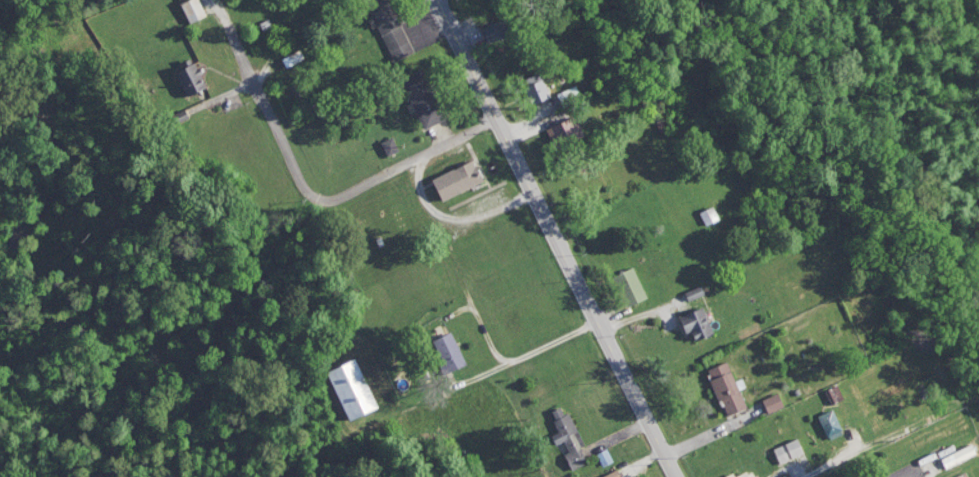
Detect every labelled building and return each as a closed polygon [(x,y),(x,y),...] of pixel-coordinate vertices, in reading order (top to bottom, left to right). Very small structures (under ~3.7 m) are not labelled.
[(185,22),(202,14),(196,0),(180,0),(175,2),(185,22)] [(409,52),(386,0),(362,0),(389,61),(409,52)] [(481,25),(510,17),(515,38),(486,45),(481,25)] [(258,25),(271,20),(275,28),(261,34),(258,25)] [(281,59),(302,50),(306,60),(285,69),(281,59)] [(179,95),(200,88),(190,57),(169,64),(179,95)] [(400,83),(421,127),(443,116),(422,72),(400,83)] [(522,84),(532,105),(551,97),(541,75),(522,84)] [(581,129),(567,110),(544,127),(557,146),(581,129)] [(172,118),(184,111),(188,119),(176,125),(172,118)] [(383,143),(395,138),(400,150),(388,155),(383,143)] [(424,177),(434,200),(478,180),(468,158),(424,177)] [(696,210),(701,224),(715,219),(710,205),(696,210)] [(624,306),(644,295),(628,265),(607,276),(624,306)] [(685,342),(709,331),(697,304),(673,315),(685,342)] [(461,361),(445,330),(426,339),(442,371),(461,361)] [(323,368),(344,419),(373,407),(352,356),(323,368)] [(702,369),(721,415),(743,406),(723,360),(702,369)] [(825,392),(838,386),(844,400),(831,406),(825,392)] [(764,410),(777,405),(773,394),(760,399),(764,410)] [(564,411),(560,413),(556,406),(545,411),(556,433),(548,437),(567,473),(589,461),(564,411)] [(818,418),(834,411),(843,434),(827,441),(818,418)] [(772,450),(797,438),(805,454),(780,466),(772,450)]
